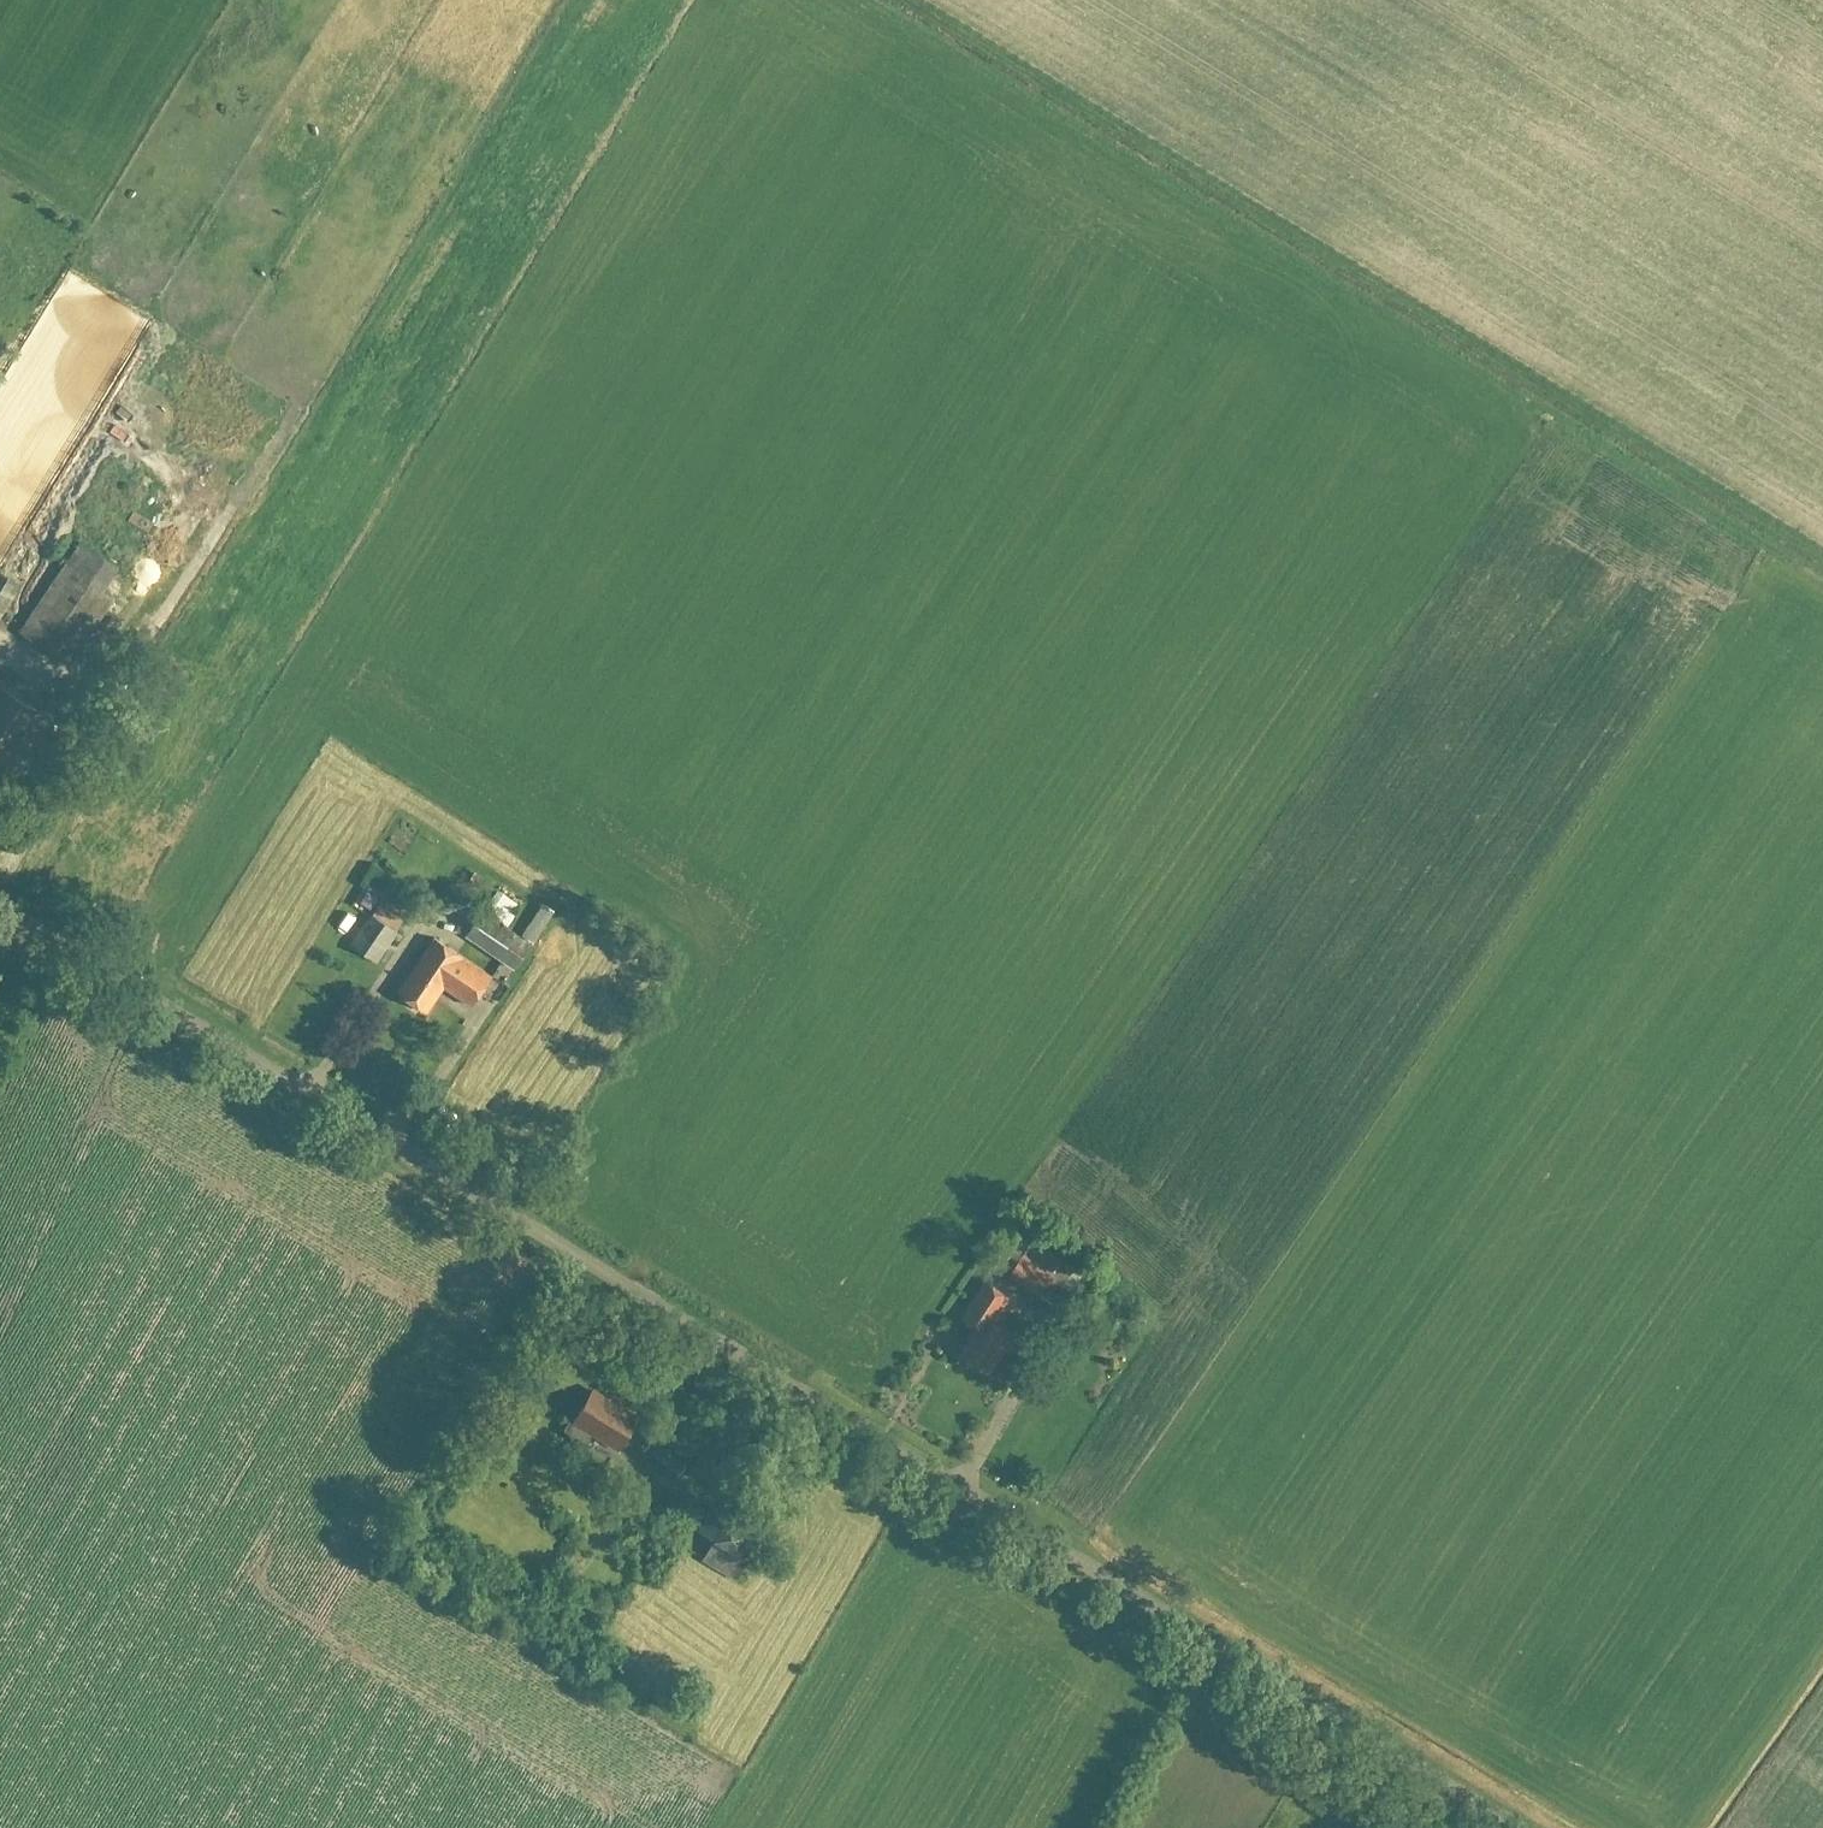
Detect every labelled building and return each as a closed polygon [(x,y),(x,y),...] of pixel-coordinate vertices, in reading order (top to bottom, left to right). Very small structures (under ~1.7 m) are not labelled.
[(61,570),(18,633),(69,667),(111,604),(97,594),(61,570)] [(0,574),(0,620),(21,587),(0,574)] [(51,719),(0,686),(0,780),(10,786),(51,719)] [(514,926),(527,911),(506,893),(493,909),(514,926)] [(481,913),(463,938),(513,971),(530,946),(481,913)] [(396,933),(369,915),(347,945),(375,965),(396,933)] [(396,993),(425,1013),(443,988),(471,1007),(491,977),(433,938),(396,993)] [(1011,1250),(1013,1251),(1022,1257),(1023,1255),(1064,1282),(1071,1271),(1059,1263),(1061,1259),(1032,1240),(1031,1241),(1020,1234),(1010,1248),(1012,1249),(1011,1250)] [(1065,1282),(1064,1282),(1023,1255),(1022,1257),(1013,1251),(1005,1264),(1014,1270),(1009,1277),(1039,1297),(1040,1296),(1051,1303),(1065,1282)] [(961,1318),(974,1327),(966,1339),(968,1341),(959,1355),(989,1375),(1007,1347),(1008,1349),(1016,1338),(995,1324),(1012,1299),(985,1281),(961,1318)] [(584,1446),(592,1434),(618,1450),(636,1419),(592,1392),(574,1421),(569,1423),(564,1430),(566,1435),(584,1446)] [(676,1478),(687,1467),(651,1441),(643,1452),(676,1478)] [(712,1543),(701,1561),(737,1582),(748,1562),(758,1568),(784,1525),(738,1499),(731,1511),(713,1541),(712,1543)]
